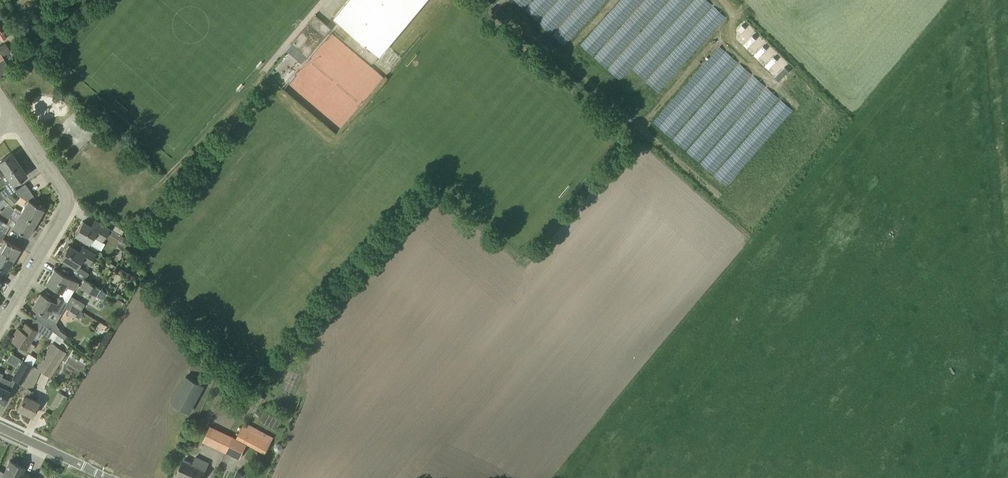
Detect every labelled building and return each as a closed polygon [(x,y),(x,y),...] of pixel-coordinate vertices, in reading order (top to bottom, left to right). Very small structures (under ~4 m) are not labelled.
[(335,16),(352,31),(344,40),(372,63),(425,0),(348,0),(335,16)] [(308,22),(325,36),(331,28),(315,14),(308,22)] [(640,17),(635,24),(641,29),(647,22),(640,17)] [(0,46),(0,49),(2,52),(9,48),(5,42),(0,46)] [(10,68),(4,58),(0,60),(0,74),(10,68)] [(785,66),(774,77),(778,81),(789,71),(785,66)] [(4,174),(19,163),(11,152),(0,160),(0,176),(4,174)] [(19,163),(4,174),(12,185),(27,175),(19,163)] [(25,183),(15,190),(19,196),(20,196),(29,189),(25,183)] [(0,191),(0,194),(3,198),(15,190),(11,185),(11,184),(9,185),(0,191)] [(44,209),(36,204),(28,199),(20,213),(35,223),(44,209)] [(20,213),(15,221),(10,218),(7,223),(0,219),(0,230),(5,233),(10,225),(27,236),(35,223),(20,213)] [(107,232),(109,234),(112,229),(110,228),(94,219),(90,225),(83,221),(75,234),(89,242),(97,247),(101,241),(107,232)] [(124,247),(125,245),(129,239),(122,235),(119,240),(121,241),(119,244),(124,247)] [(4,239),(2,238),(0,242),(0,245),(1,245),(0,246),(0,252),(13,260),(20,248),(4,239)] [(60,258),(64,260),(73,266),(70,271),(84,280),(89,272),(77,265),(80,259),(89,264),(95,253),(83,245),(79,251),(69,244),(60,258)] [(0,252),(0,267),(6,271),(13,260),(0,252)] [(78,283),(54,268),(46,282),(62,292),(66,284),(74,289),(78,283)] [(107,293),(99,288),(85,280),(81,287),(103,299),(107,293)] [(32,306),(46,315),(45,316),(54,321),(66,301),(55,294),(51,300),(40,293),(32,306)] [(67,314),(74,318),(79,308),(73,304),(67,314)] [(36,315),(32,323),(40,327),(44,320),(36,315)] [(31,342),(38,330),(25,323),(21,329),(19,328),(11,341),(30,352),(31,351),(34,346),(34,345),(34,344),(31,342)] [(39,331),(49,337),(53,331),(43,323),(39,331)] [(32,390),(41,371),(47,375),(63,350),(52,343),(36,367),(33,365),(21,384),(28,389),(28,388),(32,390)] [(6,359),(16,366),(21,358),(11,352),(6,359)] [(24,359),(32,364),(37,357),(28,352),(24,359)] [(21,383),(31,365),(22,360),(12,377),(21,383)] [(185,375),(170,403),(190,413),(205,385),(185,375)] [(4,402),(13,383),(0,377),(0,400),(4,402)] [(18,409),(32,415),(39,402),(30,397),(33,390),(32,390),(28,388),(28,389),(25,395),(24,395),(18,409)] [(58,391),(51,405),(60,410),(67,396),(58,391)] [(210,425),(203,438),(240,458),(247,444),(264,453),(270,442),(242,426),(235,439),(210,425)] [(275,443),(274,447),(275,449),(278,452),(281,451),(283,447),(282,444),(279,442),(275,443)] [(185,477),(201,477),(208,463),(195,457),(192,464),(183,460),(176,474),(185,477)] [(36,477),(23,471),(25,467),(22,466),(22,467),(19,466),(20,465),(10,460),(4,472),(0,471),(0,477),(36,477)]
